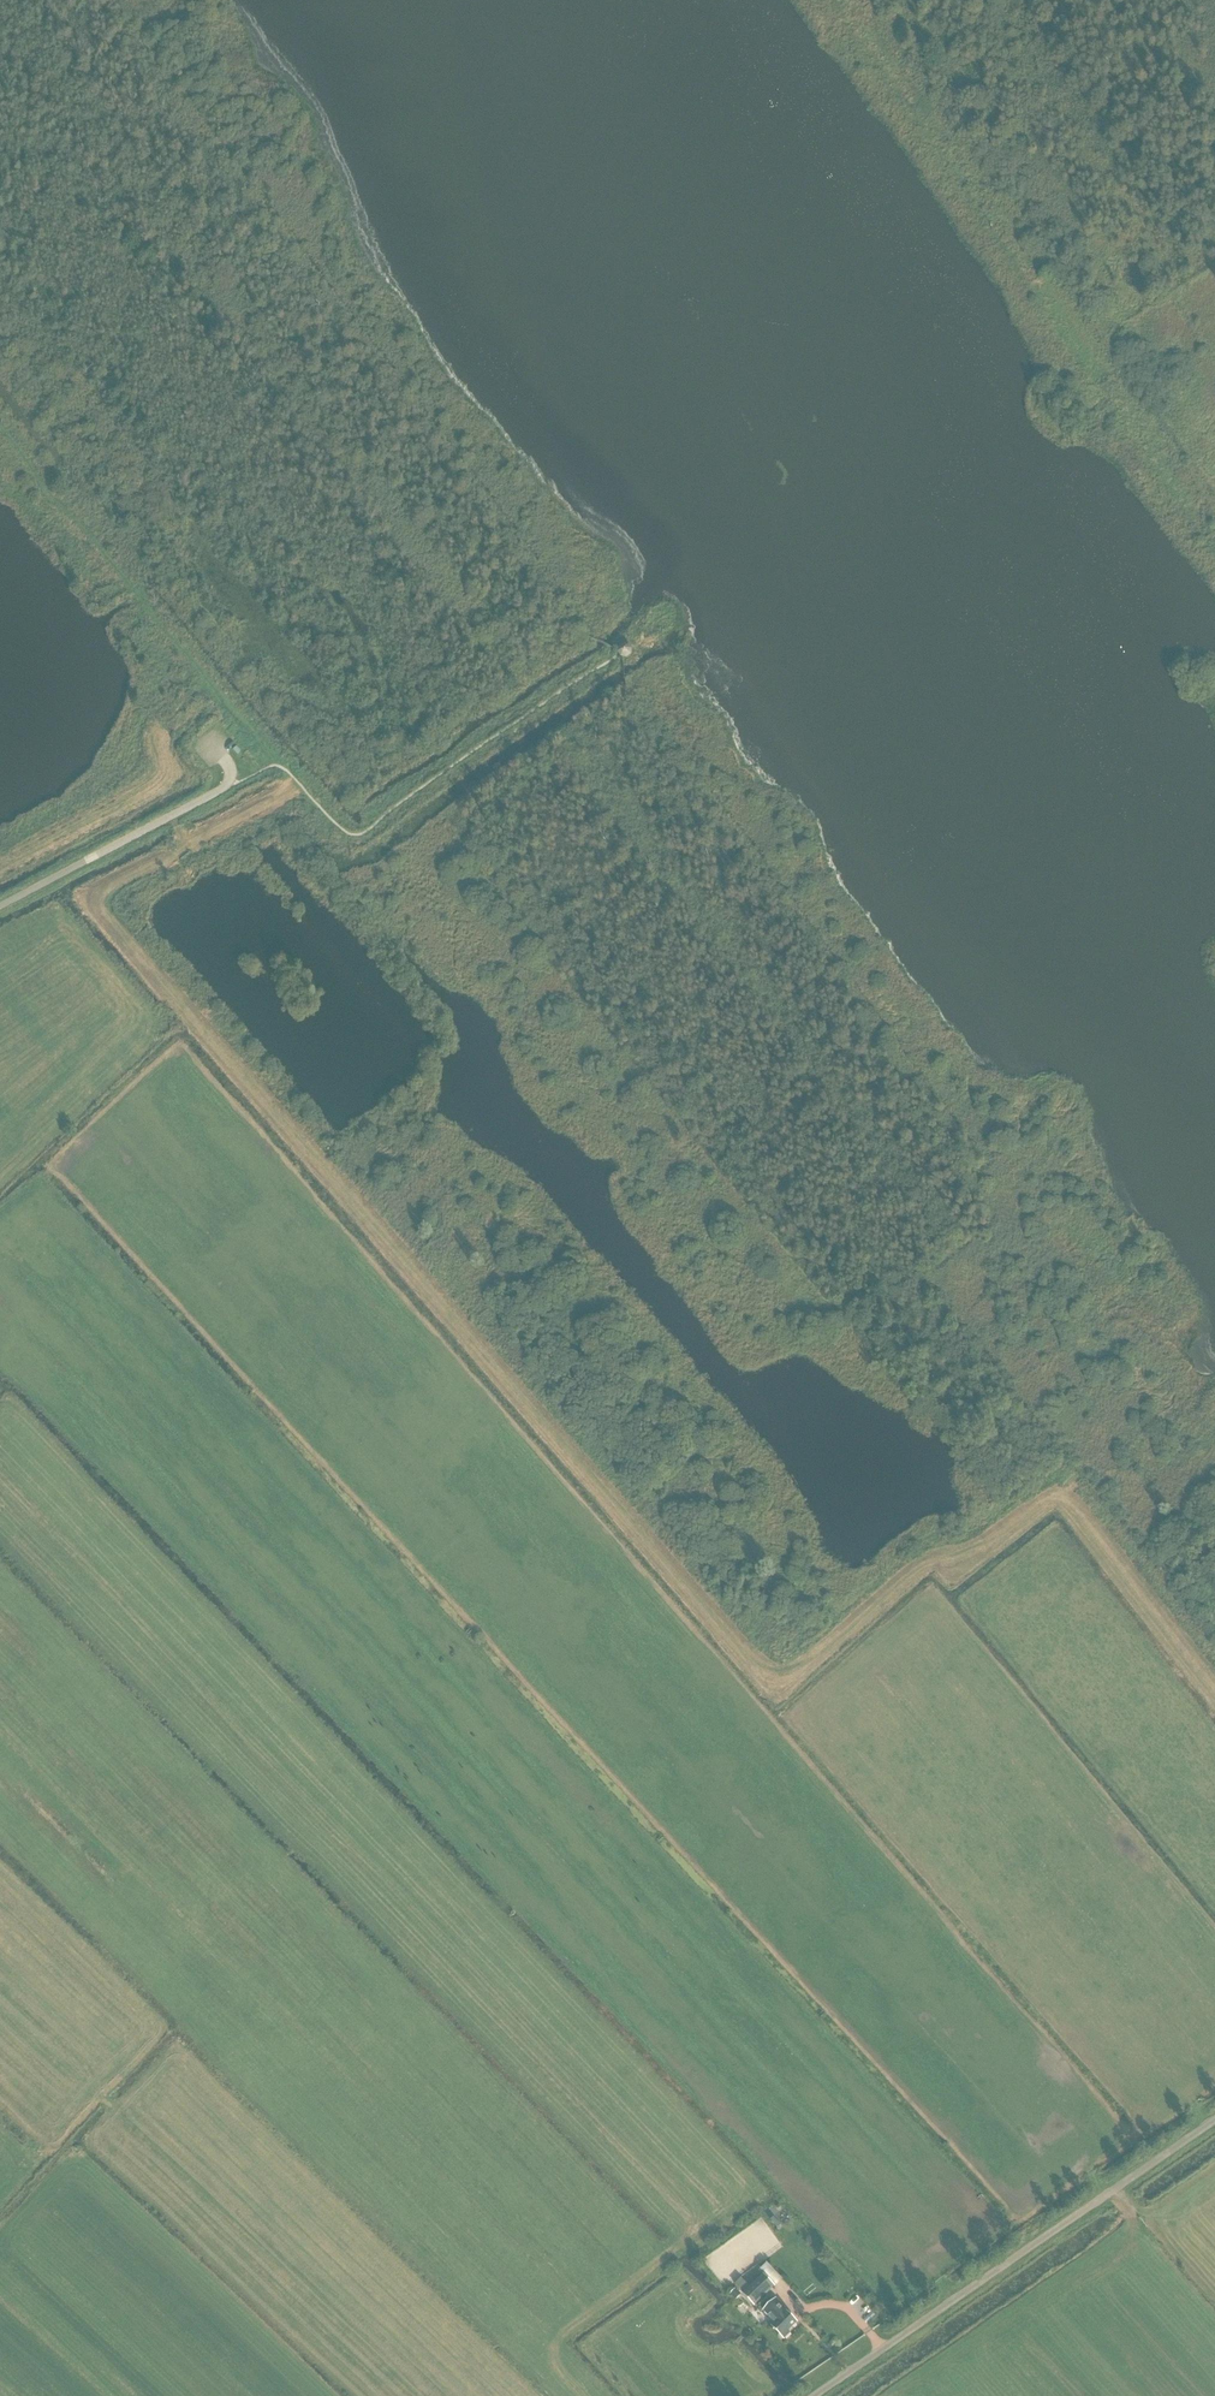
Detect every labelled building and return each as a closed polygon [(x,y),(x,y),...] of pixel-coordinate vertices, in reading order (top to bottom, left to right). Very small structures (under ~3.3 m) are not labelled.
[(733,2279),(738,2287),(746,2281),(740,2274),(733,2279)] [(742,2293),(754,2306),(774,2287),(762,2274),(742,2293)] [(773,2326),(784,2339),(790,2333),(789,2332),(798,2324),(776,2299),(773,2301),(769,2296),(758,2306),(763,2312),(774,2325),(773,2326)]
